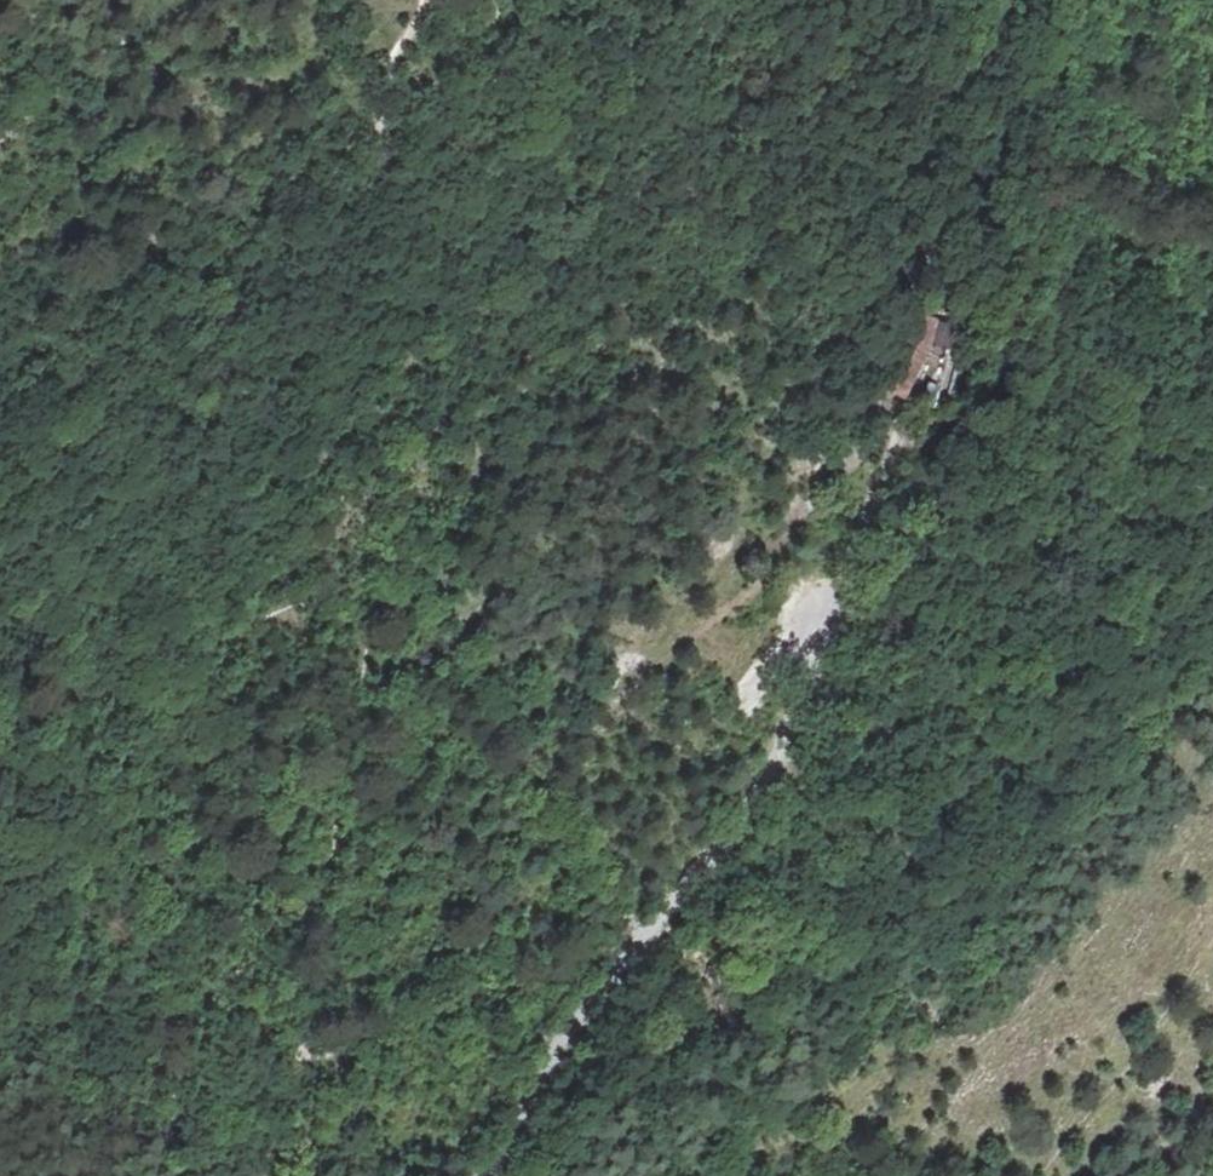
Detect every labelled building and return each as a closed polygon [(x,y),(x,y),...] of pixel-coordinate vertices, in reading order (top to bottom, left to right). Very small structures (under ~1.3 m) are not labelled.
[(903,399),(936,321),(912,311),(879,387),(903,399)] [(435,975),(447,960),(438,953),(426,969),(435,975)]
